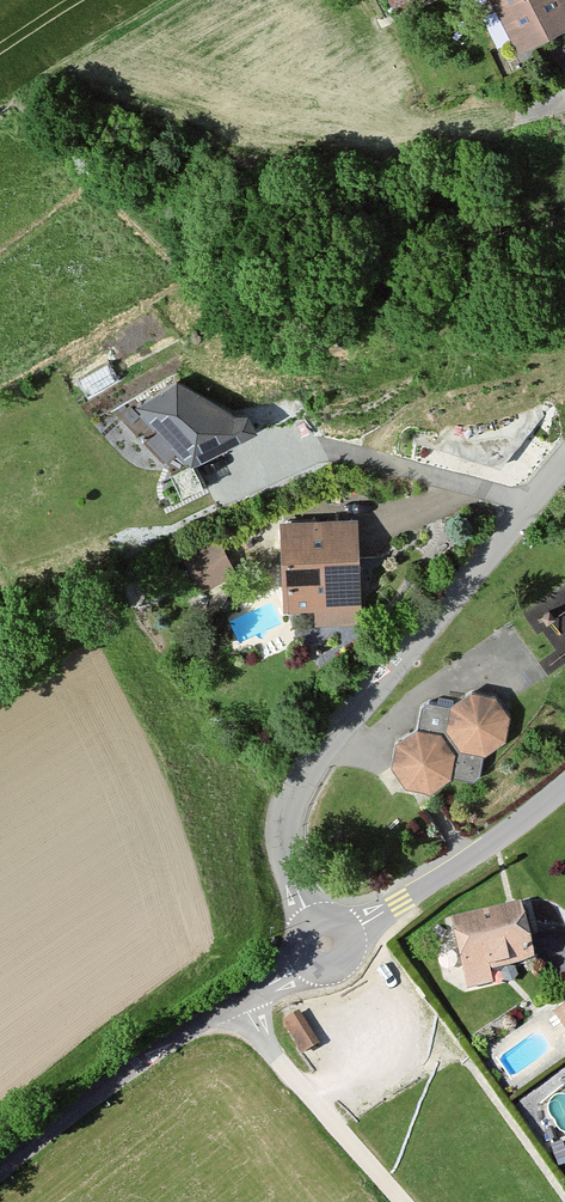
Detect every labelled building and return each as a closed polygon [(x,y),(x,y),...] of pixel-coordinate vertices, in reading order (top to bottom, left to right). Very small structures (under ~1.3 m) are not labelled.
[(393,12),(416,0),(386,0),(393,12)] [(521,50),(564,26),(564,0),(493,0),(521,50)] [(178,384),(136,411),(190,468),(256,433),(244,416),(236,421),(178,384)] [(360,519),(284,521),(287,604),(318,603),(318,623),(364,621),(360,519)] [(234,561),(221,542),(199,556),(211,575),(234,561)] [(493,696),(469,692),(448,704),(430,701),(422,705),(418,725),(396,744),(391,766),(407,786),(432,789),(449,776),(473,780),(481,774),(484,753),(508,739),(510,718),(493,696)] [(534,958),(523,905),(451,921),(466,990),(495,983),(491,967),(534,958)] [(319,1042),(301,1012),(284,1022),(303,1052),(319,1042)]
